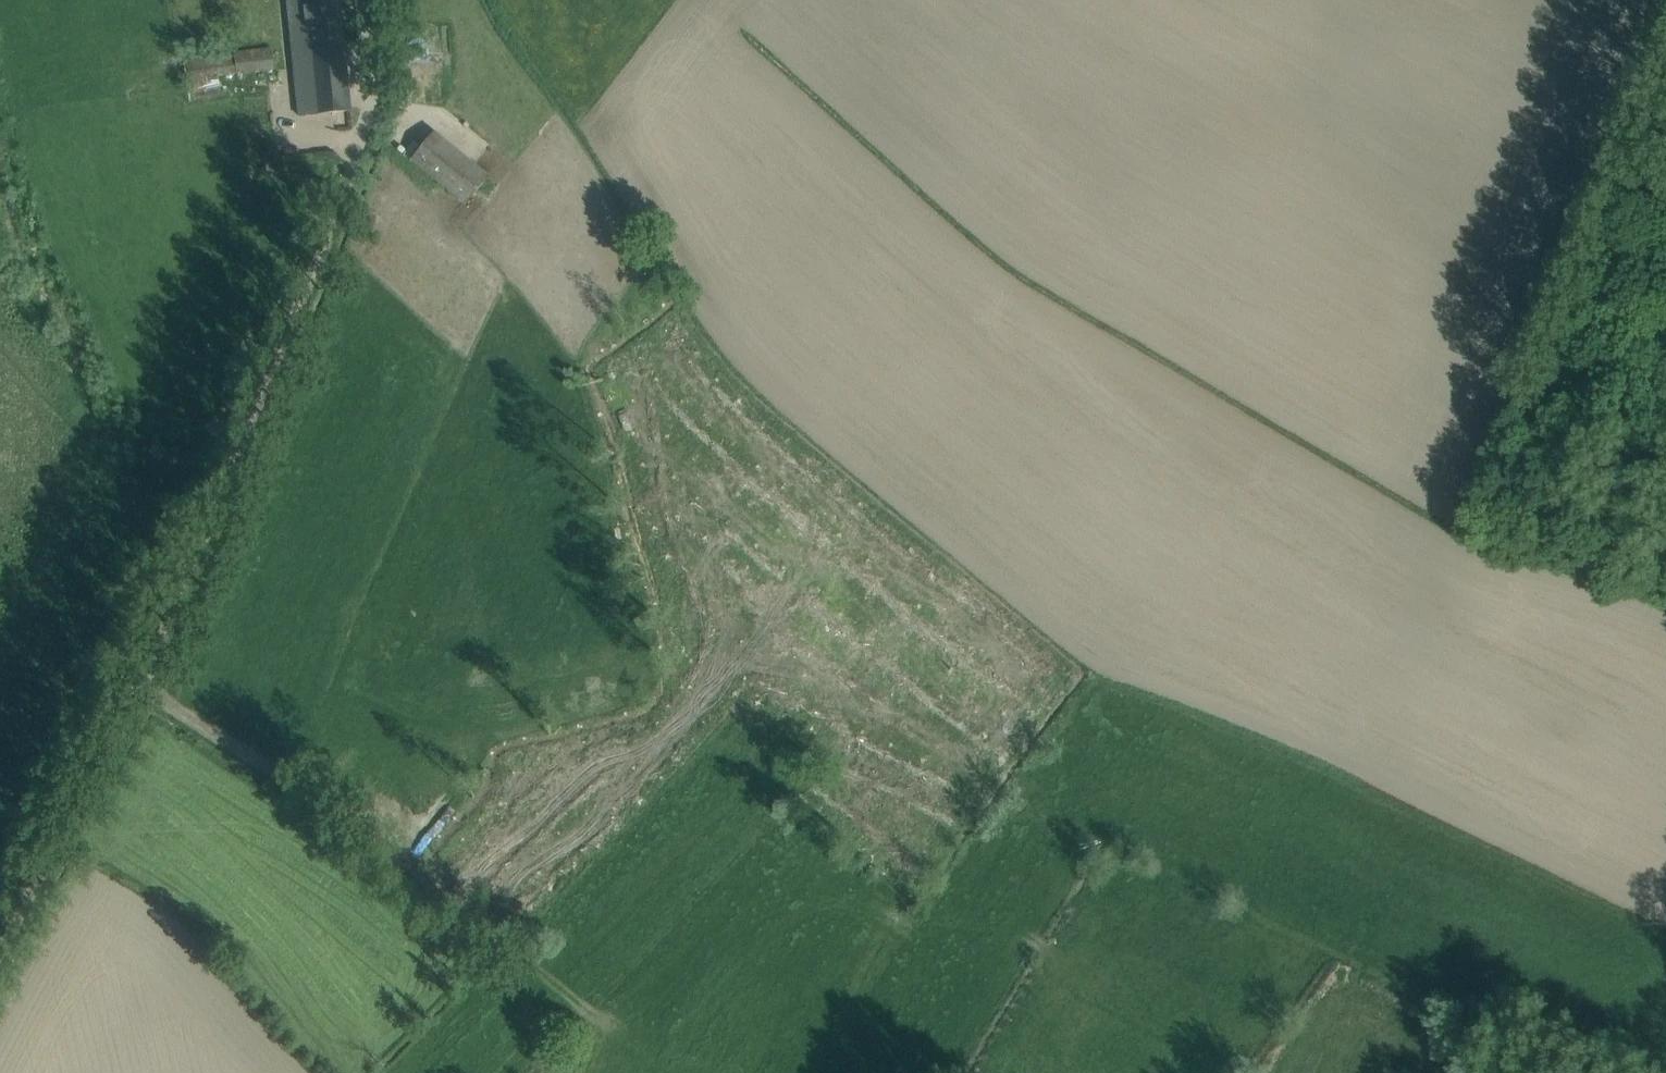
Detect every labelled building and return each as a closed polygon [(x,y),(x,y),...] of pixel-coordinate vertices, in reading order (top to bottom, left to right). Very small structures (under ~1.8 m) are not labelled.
[(338,0),(300,0),(303,25),(289,26),(298,116),(349,111),(338,0)] [(220,95),(218,76),(273,70),(270,48),(183,58),(188,99),(220,95)] [(465,204),(488,176),(432,131),(410,159),(465,204)]
